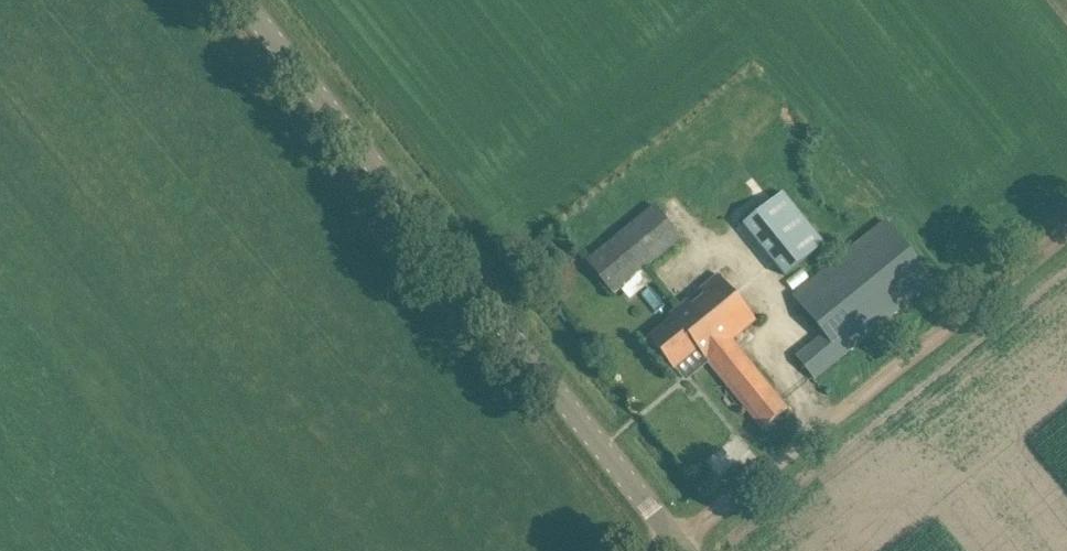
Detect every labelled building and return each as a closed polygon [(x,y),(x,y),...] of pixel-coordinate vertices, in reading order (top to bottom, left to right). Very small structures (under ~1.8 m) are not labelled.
[(785,193),(746,223),(785,274),(824,243),(785,193)] [(588,262),(614,293),(680,238),(649,200),(640,207),(646,214),(588,262)] [(797,357),(814,378),(934,281),(886,222),(794,297),(825,335),(797,357)] [(670,315),(673,318),(649,338),(674,369),(698,349),(763,429),(788,409),(750,362),(751,363),(739,350),(732,340),(756,321),(718,275),(700,290),(705,296),(693,305),(688,300),(677,309),(670,315)]
